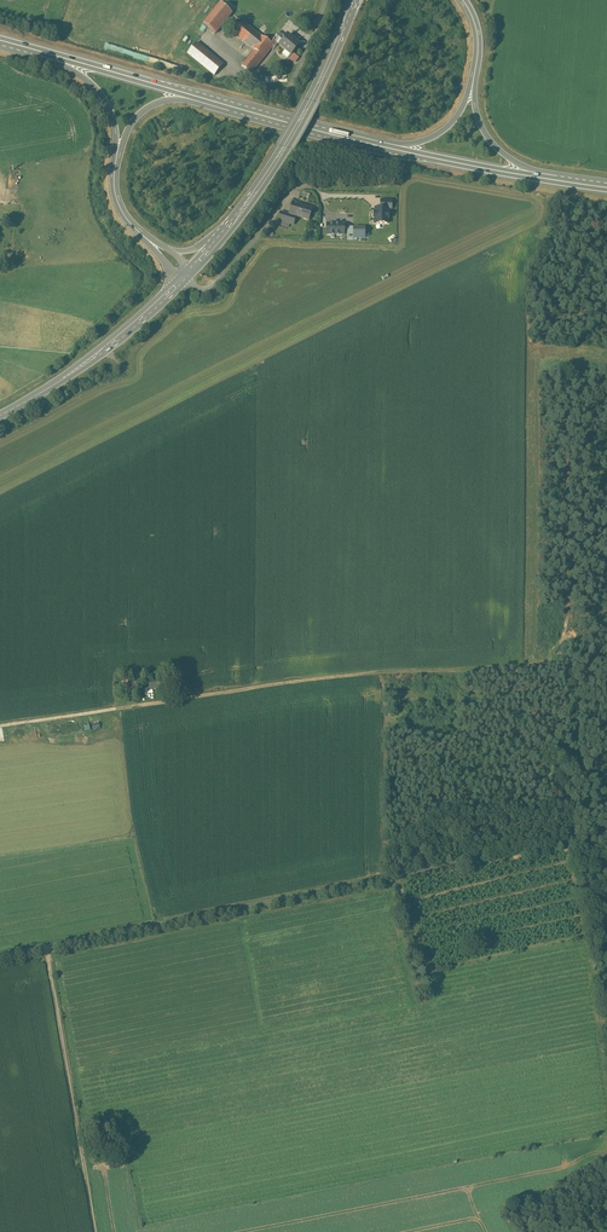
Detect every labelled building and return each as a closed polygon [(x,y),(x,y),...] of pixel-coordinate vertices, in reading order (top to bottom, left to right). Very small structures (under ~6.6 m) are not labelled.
[(220,3),(204,23),(215,33),(233,12),(220,3)] [(243,22),(233,33),(255,51),(242,65),(252,73),(274,46),(269,42),(243,22)] [(277,32),(269,42),(274,46),(276,43),(282,36),(277,32)] [(282,36),(276,43),(292,55),(300,43),(288,35),(285,38),(282,36)] [(224,64),(196,42),(187,53),(214,75),(224,64)] [(238,70),(229,63),(224,68),(234,76),(238,70)] [(350,199),(337,198),(337,197),(329,196),(329,207),(330,207),(336,207),(336,209),(350,209),(350,199)] [(312,207),(293,201),(289,214),(293,215),(292,215),(296,216),(308,220),(312,207)] [(389,208),(376,208),(375,208),(376,208),(375,213),(374,213),(374,218),(375,218),(375,222),(375,223),(376,223),(388,223),(388,222),(389,208)] [(289,214),(281,211),(278,220),(287,222),(290,223),(292,215),(293,215),(289,214)] [(344,223),(327,223),(327,234),(344,234),(344,223)] [(365,227),(353,227),(353,237),(365,238),(365,227)] [(136,691),(136,681),(119,681),(119,696),(127,696),(127,691),(136,691)] [(151,691),(151,683),(142,683),(142,691),(151,691)]
